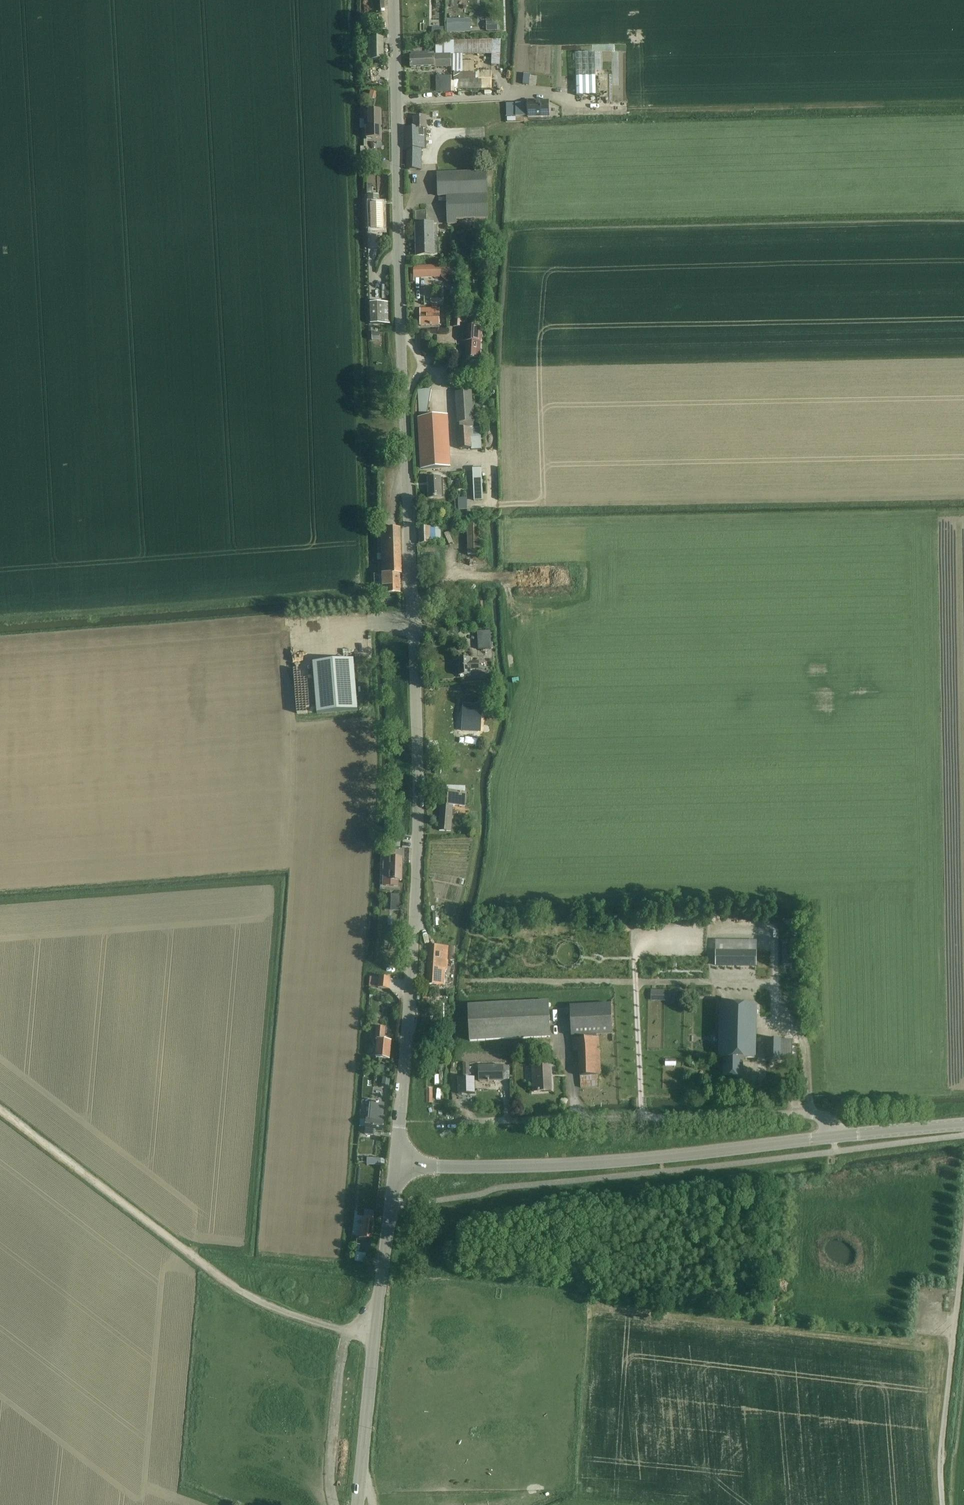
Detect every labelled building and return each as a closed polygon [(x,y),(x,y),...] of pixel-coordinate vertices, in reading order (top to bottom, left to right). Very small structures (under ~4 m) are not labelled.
[(361,17),(362,62),(384,61),(384,38),(372,38),(371,17),(361,17)] [(471,32),(471,19),(447,19),(447,32),(471,32)] [(498,31),(498,21),(486,21),(486,31),(498,31)] [(411,69),(418,69),(434,68),(451,67),(451,59),(455,59),(455,54),(463,54),(492,54),(492,65),(500,65),(501,40),(454,40),(435,41),(435,53),(433,53),(411,53),(411,69)] [(595,53),(576,53),(577,95),(596,94),(595,53)] [(451,59),(451,67),(451,72),(454,72),(454,71),(462,71),(462,61),(463,54),(455,54),(455,59),(451,59)] [(462,61),(462,71),(474,71),(474,61),(462,61)] [(454,72),(454,90),(491,89),(491,71),(474,71),(462,71),(454,71),(454,72)] [(451,76),(436,76),(436,91),(451,91),(451,76)] [(417,82),(410,87),(414,92),(421,87),(418,83),(417,82)] [(528,117),(549,116),(548,101),(527,102),(528,103),(515,103),(516,116),(528,116),(528,117)] [(366,118),(364,119),(364,126),(367,129),(367,138),(381,138),(381,111),(369,111),(369,118),(366,118)] [(407,149),(407,163),(406,169),(421,170),(421,148),(426,148),(426,129),(426,118),(414,118),(414,128),(404,128),(405,148),(407,149)] [(487,218),(487,198),(486,173),(438,174),(438,196),(447,196),(448,224),(456,224),(456,219),(487,218)] [(383,230),(382,205),(378,205),(378,196),(369,196),(369,206),(368,206),(369,230),(383,230)] [(416,225),(416,256),(438,256),(437,225),(427,225),(426,211),(416,211),(416,225)] [(410,281),(414,281),(415,281),(415,277),(441,277),(441,267),(415,267),(410,267),(410,281)] [(369,303),(369,324),(384,324),(384,302),(369,303)] [(432,309),(420,309),(420,326),(439,326),(439,309),(437,309),(432,309)] [(454,327),(462,327),(464,315),(462,315),(462,311),(455,311),(454,327)] [(463,327),(462,342),(467,342),(467,347),(466,358),(478,358),(480,358),(480,343),(481,327),(482,320),(479,318),(476,318),(474,320),(474,327),(473,327),(463,327)] [(431,389),(418,389),(419,414),(427,414),(431,389)] [(472,392),(455,393),(457,423),(458,423),(459,429),(458,429),(459,449),(469,448),(472,448),(472,450),(479,449),(481,449),(480,427),(475,428),(474,428),(473,422),(474,422),(472,392)] [(420,418),(422,468),(449,467),(446,417),(428,418),(420,418)] [(483,485),(481,474),(481,469),(472,469),(473,475),(474,486),(483,485)] [(428,479),(428,498),(442,498),(441,478),(428,479)] [(458,510),(459,510),(459,516),(467,516),(467,498),(458,498),(458,499),(455,499),(455,506),(458,506),(458,510)] [(480,524),(467,524),(468,555),(481,554),(480,524)] [(383,594),(401,593),(400,573),(402,573),(400,528),(381,529),(383,594)] [(430,528),(419,528),(419,544),(430,544),(430,528)] [(440,528),(430,528),(430,544),(441,544),(441,543),(440,528)] [(489,630),(477,630),(478,649),(490,648),(489,630)] [(354,659),(313,662),(317,713),(358,710),(354,659)] [(471,675),(471,670),(479,670),(479,663),(470,663),(470,659),(458,660),(459,676),(471,675)] [(474,719),(461,719),(461,739),(474,739),(474,719)] [(466,793),(441,791),(439,830),(451,831),(452,805),(466,806),(466,793)] [(388,837),(388,847),(400,848),(401,838),(388,837)] [(384,880),(384,886),(398,886),(398,881),(401,881),(402,862),(402,858),(390,857),(390,858),(386,857),(385,857),(384,880)] [(791,942),(783,942),(783,964),(791,964),(791,942)] [(429,957),(428,984),(444,985),(445,969),(447,969),(448,961),(449,948),(449,947),(430,946),(429,956),(429,957)] [(756,951),(715,951),(715,965),(756,965),(756,951)] [(378,988),(389,989),(390,978),(379,977),(378,988)] [(548,1001),(468,1005),(470,1041),(550,1037),(548,1001)] [(611,1004),(570,1006),(571,1036),(580,1035),(580,1038),(572,1039),(573,1051),(578,1051),(580,1076),(581,1087),(599,1086),(598,1075),(601,1075),(599,1037),(596,1037),(596,1035),(612,1034),(613,1034),(611,1004)] [(723,1077),(724,1077),(726,1079),(729,1079),(732,1078),(742,1078),(743,1059),(755,1059),(756,1005),(720,1004),(719,1059),(723,1059),(723,1077)] [(376,1058),(390,1059),(391,1040),(384,1040),(385,1028),(377,1027),(376,1039),(378,1039),(376,1058)] [(767,1039),(767,1060),(791,1060),(792,1041),(767,1039)] [(510,1079),(509,1066),(479,1066),(479,1081),(503,1080),(503,1079),(510,1079)] [(552,1091),(551,1066),(532,1067),(533,1092),(552,1091)] [(474,1078),(458,1078),(458,1094),(475,1094),(474,1078)] [(367,1114),(366,1134),(374,1135),(374,1131),(383,1132),(384,1115),(383,1115),(383,1106),(383,1103),(371,1102),(371,1105),(370,1114),(367,1114)] [(361,1226),(360,1238),(372,1239),(374,1218),(364,1217),(363,1217),(362,1226),(361,1226)] [(355,1253),(354,1261),(365,1263),(366,1254),(360,1253),(361,1245),(356,1245),(355,1253)]
